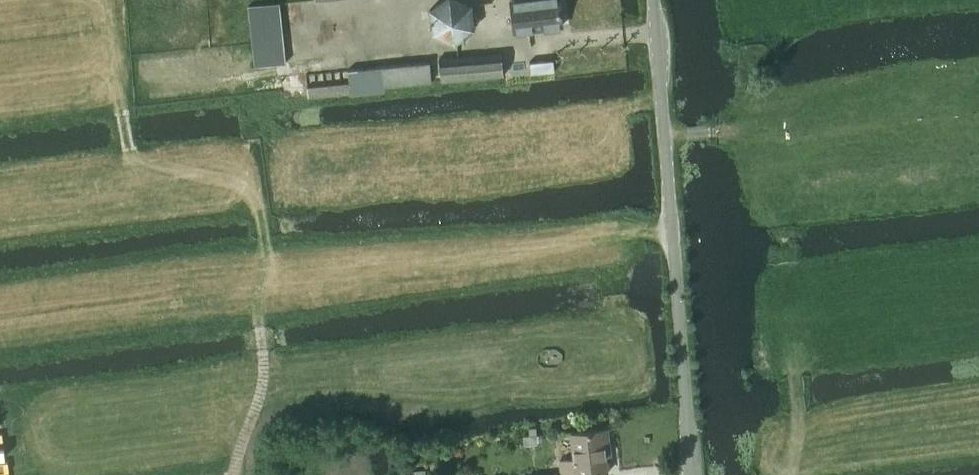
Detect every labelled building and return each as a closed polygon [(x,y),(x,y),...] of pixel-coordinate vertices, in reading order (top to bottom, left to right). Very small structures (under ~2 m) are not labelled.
[(474,29),(471,4),(460,0),(444,0),(430,10),(433,34),(455,43),(474,29)] [(512,0),(495,0),(497,16),(512,14),(514,31),(561,26),(558,0),(514,0),(512,0)] [(255,68),(285,65),(279,2),(249,6),(255,68)] [(441,82),(503,76),(501,53),(439,60),(441,82)] [(350,97),(384,93),(384,87),(431,82),(430,63),(347,71),(348,84),(306,88),(307,98),(350,94),(350,97)] [(604,449),(609,448),(607,429),(571,433),(574,459),(560,461),(561,474),(561,472),(575,471),(575,474),(601,474),(607,474),(604,449)] [(536,435),(522,436),(523,446),(537,445),(536,435)]
